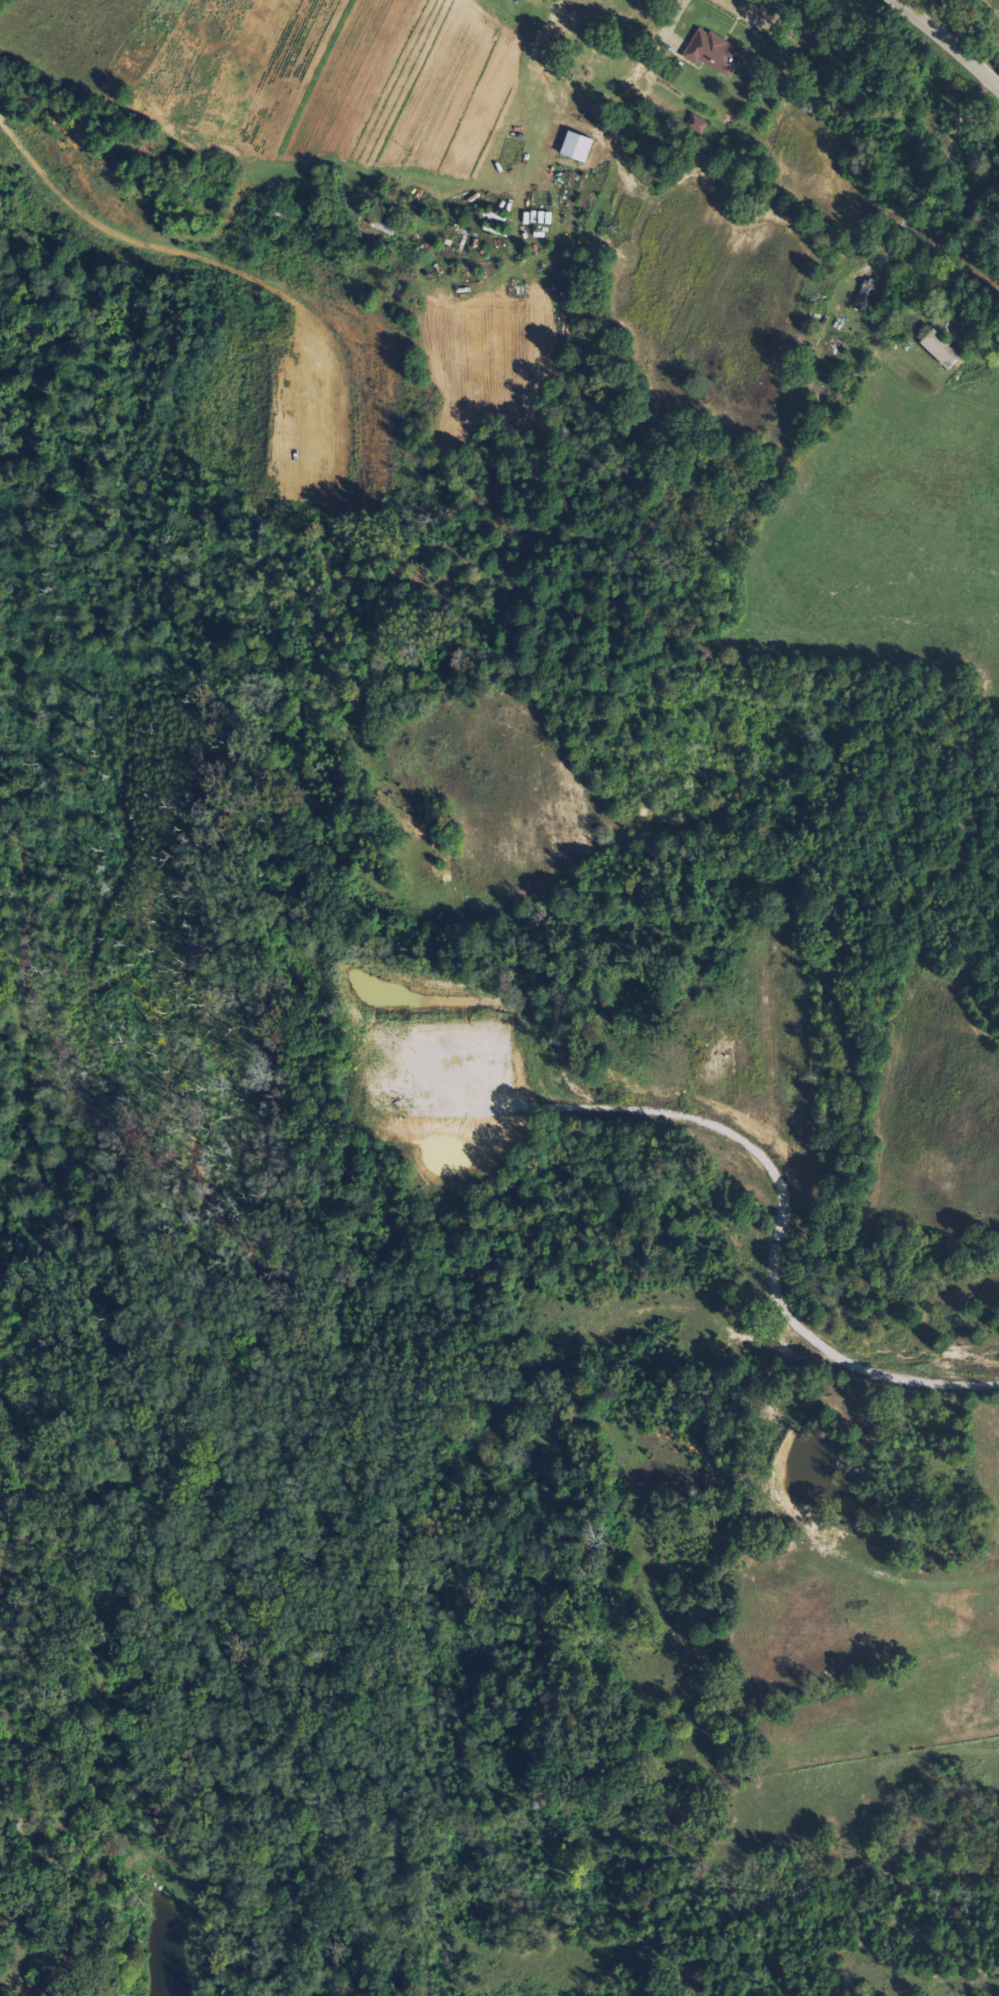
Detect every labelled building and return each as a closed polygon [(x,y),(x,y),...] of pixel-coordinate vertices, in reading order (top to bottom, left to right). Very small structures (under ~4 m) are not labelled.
[(733,77),(747,51),(701,26),(684,57),(700,66),(703,60),(733,77)] [(703,138),(710,123),(694,114),(686,129),(703,138)] [(595,138),(569,131),(563,156),(589,162),(595,138)] [(855,307),(870,313),(882,284),(867,277),(855,307)] [(965,355),(937,328),(923,343),(951,370),(965,355)]
